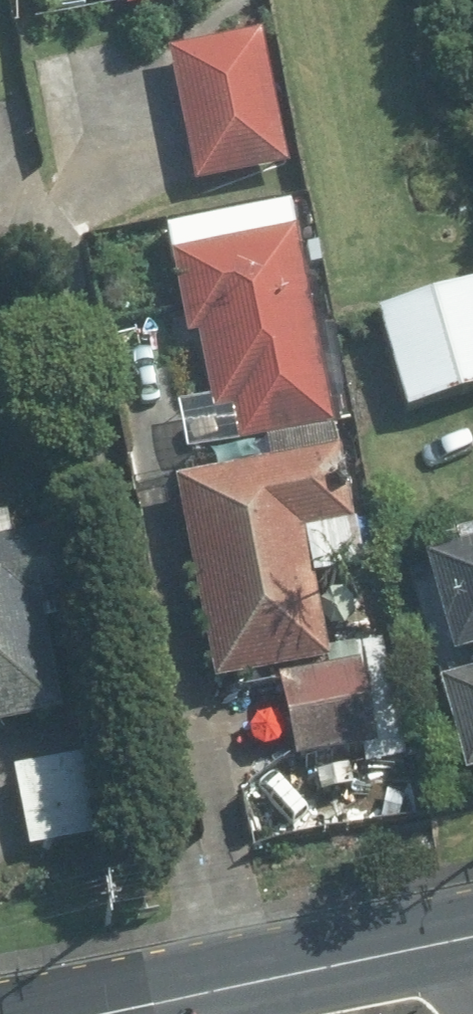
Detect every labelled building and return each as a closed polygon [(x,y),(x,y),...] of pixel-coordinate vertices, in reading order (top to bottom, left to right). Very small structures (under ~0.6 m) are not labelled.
[(162,53),(190,187),(282,168),(254,34),(162,53)] [(237,448),(331,428),(291,232),(169,258),(186,340),(195,338),(212,417),(230,413),(237,448)] [(405,414),(472,393),(472,264),(441,274),(447,294),(375,316),(405,414)] [(336,452),(172,485),(214,686),(327,663),(300,537),(351,526),(336,452)] [(60,718),(39,611),(89,601),(75,529),(7,542),(2,516),(0,517),(0,730),(60,718)] [(451,544),(455,557),(421,567),(451,665),(472,658),(472,538),(451,544)] [(355,665),(274,682),(291,763),(372,746),(355,665)] [(437,688),(465,778),(472,775),(472,677),(437,688)] [(9,771),(25,852),(108,835),(92,754),(9,771)]
